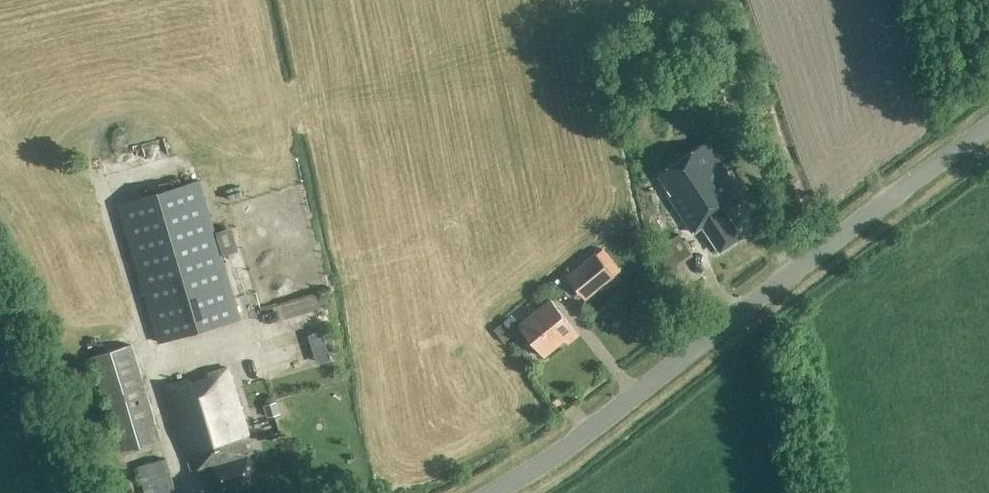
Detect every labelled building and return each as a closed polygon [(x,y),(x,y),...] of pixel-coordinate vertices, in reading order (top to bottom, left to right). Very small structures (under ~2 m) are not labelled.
[(743,198),(707,143),(655,177),(656,180),(662,176),(674,194),(668,198),(691,233),(702,226),(719,251),(741,236),(724,211),(743,198)] [(240,319),(199,182),(118,206),(159,343),(240,319)] [(693,256),(679,235),(654,250),(667,273),(693,256)] [(568,277),(577,289),(587,281),(592,288),(611,273),(596,254),(568,277)] [(289,298),(270,304),(274,318),(293,313),(289,298)] [(579,335),(550,300),(519,325),(544,356),(565,340),(568,343),(579,335)] [(301,327),(324,320),(320,308),(297,315),(301,327)] [(92,356),(120,452),(159,441),(131,345),(92,356)] [(165,388),(189,471),(210,465),(218,492),(221,492),(257,482),(249,454),(254,452),(230,369),(165,388)] [(137,467),(144,492),(175,492),(165,459),(137,467)]
